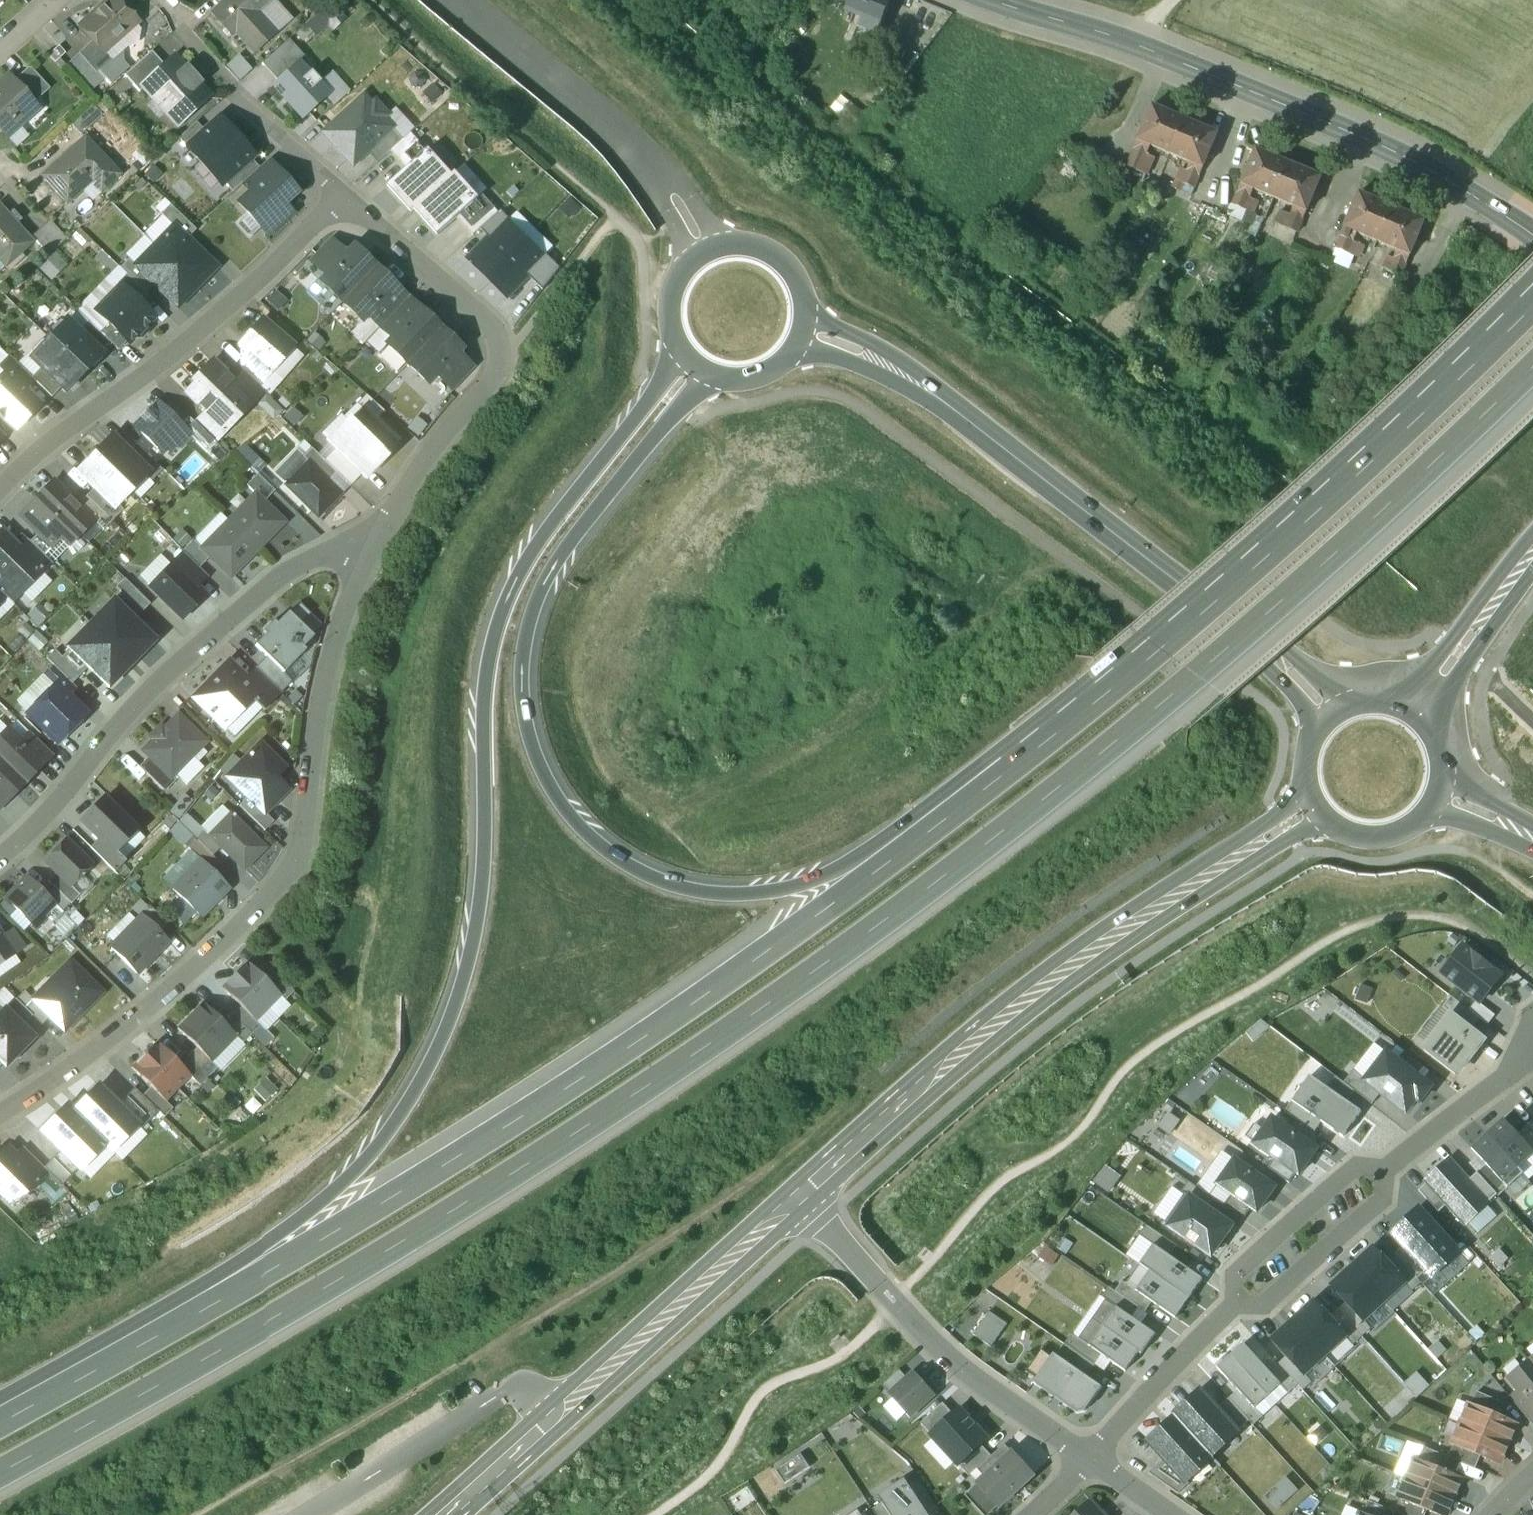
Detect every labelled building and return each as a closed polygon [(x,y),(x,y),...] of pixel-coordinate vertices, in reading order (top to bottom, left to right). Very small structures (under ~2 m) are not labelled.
[(81,28),(94,42),(101,49),(102,48),(112,39),(115,42),(136,24),(138,22),(118,0),(112,0),(81,28)] [(211,14),(231,36),(236,32),(255,54),(278,34),(255,9),(265,0),(227,0),(211,14)] [(269,0),(265,0),(255,9),(278,34),(291,22),(272,0),(270,2),(269,0)] [(845,12),(861,19),(857,28),(877,36),(892,0),(850,0),(845,12)] [(136,24),(115,42),(112,39),(102,48),(112,60),(127,47),(134,46),(138,43),(140,29),(136,24)] [(262,66),(278,83),(298,65),(306,58),(290,40),(262,66)] [(101,49),(94,42),(79,55),(96,74),(112,60),(102,48),(101,49)] [(59,47),(49,57),(55,64),(66,54),(59,47)] [(151,52),(124,76),(139,93),(147,86),(146,85),(165,67),(151,52)] [(182,74),(172,62),(165,67),(146,85),(147,86),(179,122),(205,99),(194,87),(197,84),(186,71),(182,74)] [(327,97),(298,65),(278,83),(273,88),(303,119),(327,97)] [(50,90),(33,70),(29,70),(15,83),(34,104),(50,90)] [(9,77),(0,85),(0,128),(8,137),(39,110),(34,104),(15,83),(9,77)] [(365,97),(324,133),(353,165),(366,153),(393,129),(385,120),(389,117),(377,104),(374,107),(365,97)] [(92,105),(71,124),(81,134),(102,115),(92,105)] [(1185,120),(1152,106),(1137,141),(1144,143),(1170,154),(1185,120)] [(200,163),(232,134),(219,119),(204,133),(186,148),(200,163)] [(1217,134),(1185,120),(1170,154),(1196,165),(1202,168),(1203,168),(1217,134)] [(186,148),(204,133),(196,124),(179,140),(186,148)] [(366,153),(377,164),(391,152),(404,141),(393,129),(366,153)] [(232,134),(200,163),(222,187),(225,184),(251,161),(254,158),(232,134)] [(428,151),(411,134),(404,141),(391,152),(407,170),(428,151)] [(85,138),(42,177),(67,204),(94,179),(104,190),(120,176),(85,138)] [(1154,158),(1140,152),(1144,143),(1137,141),(1126,166),(1147,175),(1154,158)] [(1255,149),(1240,184),(1241,184),(1247,187),(1273,198),(1288,163),(1255,149)] [(407,170),(388,187),(411,214),(414,211),(453,176),(430,150),(428,151),(407,170)] [(251,161),(225,184),(233,193),(242,184),(258,169),(251,161)] [(258,169),(242,184),(250,193),(252,195),(278,172),(268,161),(258,169)] [(1321,177),(1288,163),(1273,198),(1299,209),(1306,212),(1321,177)] [(1193,174),(1181,169),(1172,188),(1180,192),(1184,184),(1194,188),(1202,168),(1196,165),(1194,169),(1194,170),(1193,174)] [(278,172),(252,195),(250,193),(238,203),(260,228),(279,211),(287,204),(285,203),(297,193),(278,172)] [(414,211),(437,236),(457,218),(479,199),(457,173),(453,176),(414,211)] [(1247,187),(1241,184),(1228,214),(1242,220),(1246,210),(1253,213),(1258,201),(1243,195),(1245,191),(1246,191),(1247,187)] [(1391,206),(1358,193),(1344,227),(1344,228),(1351,230),(1377,241),(1391,206)] [(479,199),(457,218),(473,237),(481,230),(499,214),(483,196),(479,199)] [(174,227),(187,240),(196,231),(170,206),(161,214),(174,227)] [(1424,220),(1391,206),(1377,241),(1403,252),(1409,255),(1424,220)] [(6,268),(32,244),(0,208),(0,261),(6,268)] [(1296,217),(1280,210),(1275,223),(1297,232),(1306,212),(1299,209),(1296,217)] [(279,211),(260,228),(261,229),(261,228),(269,237),(287,220),(279,211)] [(481,230),(491,240),(506,224),(510,220),(501,212),(499,214),(481,230)] [(50,222),(32,238),(48,256),(66,240),(50,222)] [(488,280),(525,241),(506,224),(491,240),(470,263),(488,280)] [(174,227),(155,247),(197,289),(217,269),(187,240),(174,227)] [(1361,244),(1347,238),(1348,234),(1349,234),(1351,230),(1344,228),(1336,248),(1356,256),(1361,244)] [(347,255),(330,239),(309,261),(326,278),(347,255)] [(545,259),(525,241),(488,280),(508,298),(528,276),(545,259)] [(178,309),(197,289),(155,247),(135,267),(178,309)] [(326,278),(321,284),(341,303),(375,268),(354,248),(347,255),(326,278)] [(55,252),(39,266),(52,278),(67,264),(55,252)] [(1400,261),(1387,255),(1382,267),(1400,275),(1409,255),(1403,252),(1401,256),(1400,261)] [(545,259),(528,276),(544,290),(561,270),(547,257),(545,259)] [(127,276),(145,294),(154,286),(128,261),(120,269),(127,276)] [(375,268),(341,303),(361,322),(367,316),(394,288),(395,287),(375,268)] [(121,288),(139,305),(147,296),(145,294),(127,276),(118,285),(121,288)] [(121,288),(96,313),(109,325),(127,343),(129,344),(154,319),(139,305),(121,288)] [(394,288),(367,316),(379,328),(406,300),(394,288)] [(406,300),(379,328),(392,340),(418,312),(406,300)] [(440,330),(420,310),(418,312),(392,340),(386,346),(406,365),(440,330)] [(79,332),(67,321),(66,323),(59,322),(49,332),(50,339),(49,340),(84,374),(102,355),(79,332)] [(293,348),(261,321),(239,347),(251,358),(270,374),(293,348)] [(100,334),(89,322),(79,332),(102,355),(111,345),(100,334)] [(127,343),(109,325),(100,334),(111,345),(118,351),(127,343)] [(440,330),(406,365),(427,384),(435,376),(456,353),(460,349),(440,330)] [(84,374),(49,340),(48,341),(40,341),(32,350),(32,358),(31,359),(41,368),(61,388),(65,392),(84,374)] [(473,370),(456,353),(435,376),(452,392),(473,370)] [(7,374),(26,391),(35,383),(9,357),(0,367),(0,368),(7,374)] [(258,387),(270,374),(251,358),(241,369),(243,371),(258,387)] [(232,382),(211,362),(192,382),(195,384),(186,393),(205,412),(219,426),(221,425),(228,432),(253,406),(246,399),(247,397),(232,382)] [(61,388),(41,368),(31,379),(51,398),(61,388)] [(258,387),(243,371),(232,382),(247,397),(246,399),(253,406),(265,393),(258,387)] [(26,391),(7,374),(0,381),(0,413),(16,430),(40,406),(26,391)] [(365,413),(375,423),(384,414),(366,396),(357,406),(365,413)] [(180,427),(158,406),(136,428),(162,455),(166,451),(169,453),(177,445),(174,443),(185,432),(180,427)] [(219,426),(205,412),(193,423),(215,445),(228,432),(221,425),(219,426)] [(365,413),(352,426),(383,457),(396,443),(375,423),(365,413)] [(189,418),(180,427),(185,432),(206,453),(215,445),(193,423),(189,418)] [(352,426),(349,424),(329,444),(336,451),(362,476),(366,480),(386,459),(383,457),(352,426)] [(128,454),(111,438),(95,455),(131,491),(145,477),(148,474),(128,454)] [(162,471),(136,446),(128,454),(148,474),(145,477),(151,482),(162,471)] [(302,458),(329,483),(336,475),(310,450),(302,458)] [(362,476),(336,451),(324,463),(350,488),(362,476)] [(302,458),(297,453),(274,476),(318,518),(339,496),(341,495),(329,483),(302,458)] [(131,491),(95,455),(78,472),(94,489),(114,508),(117,505),(131,491)] [(275,491),(257,475),(246,486),(255,495),(263,503),(275,491)] [(77,506),(53,482),(39,496),(79,535),(93,521),(77,506)] [(114,508),(94,489),(86,497),(111,522),(123,511),(117,505),(114,508)] [(255,495),(228,522),(257,550),(284,523),(263,503),(255,495)] [(79,535),(39,496),(20,516),(38,534),(51,547),(43,556),(51,564),(79,535)] [(86,497),(77,506),(93,521),(103,531),(111,522),(86,497)] [(228,522),(202,549),(210,557),(230,577),(257,550),(228,522)] [(3,533),(0,536),(0,576),(3,579),(20,596),(43,573),(20,549),(3,533)] [(51,547),(38,534),(29,543),(43,556),(51,547)] [(20,549),(43,573),(52,565),(51,564),(43,556),(29,543),(28,541),(20,549)] [(202,549),(193,541),(182,553),(199,569),(210,557),(202,549)] [(173,566),(197,590),(209,578),(199,569),(182,553),(171,565),(173,566)] [(173,566),(151,589),(182,619),(204,596),(197,590),(173,566)] [(3,579),(0,581),(0,592),(5,597),(13,605),(21,597),(20,596),(3,579)] [(115,604),(134,622),(150,605),(125,580),(116,589),(123,596),(115,604)] [(114,603),(91,626),(131,665),(154,642),(134,622),(115,604),(114,603)] [(255,647),(266,658),(283,675),(306,652),(303,649),(313,638),(300,625),(310,615),(299,605),(290,615),(288,613),(276,625),(274,623),(263,634),(265,636),(255,647)] [(108,689),(131,665),(91,626),(68,649),(88,669),(108,689)] [(71,685),(88,669),(69,651),(62,658),(54,651),(46,660),(54,668),(71,685)] [(266,658),(255,669),(281,694),(292,683),(283,675),(266,658)] [(228,664),(194,698),(225,729),(253,701),(259,695),(244,680),(228,664)] [(71,685),(54,668),(44,677),(54,687),(55,686),(67,697),(75,689),(71,685)] [(281,694),(255,669),(244,680),(259,695),(253,701),(263,711),(281,694)] [(54,687),(27,714),(57,743),(85,715),(67,697),(55,686),(54,687)] [(205,743),(178,716),(143,752),(149,757),(170,779),(171,778),(175,774),(192,757),(205,743)] [(8,730),(0,738),(0,760),(24,783),(43,765),(41,763),(19,742),(8,730)] [(51,754),(29,732),(19,742),(41,763),(51,754)] [(244,770),(231,783),(248,799),(264,814),(279,799),(272,793),(280,784),(281,783),(273,776),(283,767),(260,745),(240,766),(244,770)] [(170,779),(149,757),(139,767),(165,792),(175,782),(171,778),(170,779)] [(192,757),(175,774),(187,785),(203,768),(192,757)] [(0,760),(0,797),(4,801),(5,803),(24,783),(0,760)] [(104,799),(81,823),(98,840),(112,853),(114,852),(135,830),(104,799)] [(264,814),(248,799),(240,807),(265,832),(273,823),(264,814)] [(265,849),(230,815),(209,836),(221,848),(244,870),(265,849)] [(209,836),(204,831),(195,839),(212,856),(221,848),(209,836)] [(91,866),(65,840),(44,862),(56,873),(71,888),(71,887),(91,866)] [(112,853),(98,840),(90,848),(114,873),(124,863),(114,852),(112,853)] [(200,864),(174,892),(182,899),(196,913),(201,918),(228,890),(200,864)] [(71,888),(56,873),(48,882),(71,905),(79,896),(71,887),(71,888)] [(54,905),(26,878),(5,899),(33,927),(36,929),(46,919),(43,916),(54,905)] [(182,899),(172,910),(186,923),(196,913),(182,899)] [(143,918),(160,934),(168,925),(151,909),(143,918)] [(160,934),(143,918),(111,950),(137,975),(168,942),(160,934)] [(24,948),(12,931),(2,938),(14,955),(24,948)] [(0,934),(0,965),(14,955),(2,938),(0,934)] [(1442,974),(1480,1002),(1499,977),(1462,948),(1442,974)] [(57,986),(38,1005),(51,1017),(64,1031),(102,993),(71,963),(52,981),(57,986)] [(266,982),(246,963),(242,967),(234,975),(268,1009),(281,996),(266,982)] [(294,992),(274,973),(266,982),(281,996),(285,1001),(294,992)] [(268,1009),(234,975),(226,983),(226,984),(221,988),(241,1008),(256,1022),(268,1009)] [(42,1026),(51,1017),(38,1005),(26,992),(17,1001),(32,1016),(42,1026)] [(1356,1024),(1362,1017),(1331,992),(1321,1004),(1324,1006),(1317,1015),(1324,1021),(1335,1008),(1356,1024)] [(1453,1015),(1471,1030),(1479,1020),(1451,998),(1443,1008),(1453,1015)] [(15,999),(5,1010),(22,1027),(32,1016),(17,1001),(15,999)] [(222,1022),(202,1003),(198,1008),(190,1016),(224,1050),(236,1037),(237,1037),(222,1022)] [(256,1022),(241,1008),(233,1016),(252,1034),(260,1026),(256,1022)] [(0,1015),(0,1061),(2,1064),(5,1066),(33,1038),(22,1027),(5,1010),(0,1015)] [(252,1034),(233,1016),(231,1013),(222,1022),(237,1037),(236,1037),(243,1043),(252,1034)] [(1424,1052),(1455,1076),(1483,1039),(1471,1030),(1453,1015),(1424,1052)] [(224,1050),(190,1016),(177,1029),(197,1048),(211,1062),(212,1062),(224,1050)] [(176,1062),(157,1042),(152,1047),(144,1055),(178,1089),(191,1076),(176,1062)] [(211,1062),(197,1048),(189,1056),(209,1077),(218,1068),(212,1062),(211,1062)] [(189,1056),(185,1053),(176,1062),(191,1076),(200,1086),(209,1077),(189,1056)] [(1404,1053),(1397,1062),(1415,1076),(1422,1067),(1404,1053)] [(1380,1094),(1405,1114),(1415,1101),(1419,1103),(1430,1088),(1415,1076),(1397,1062),(1386,1054),(1364,1082),(1380,1094)] [(178,1089),(144,1055),(136,1063),(131,1068),(151,1087),(166,1101),(178,1089)] [(1371,1106),(1380,1094),(1364,1082),(1353,1073),(1344,1084),(1354,1092),(1371,1106)] [(1336,1078),(1328,1089),(1347,1103),(1354,1092),(1344,1084),(1336,1078)] [(267,1079),(255,1087),(264,1101),(276,1093),(267,1079)] [(1318,1083),(1300,1108),(1321,1123),(1343,1139),(1361,1113),(1347,1103),(1328,1089),(1318,1083)] [(166,1101),(151,1087),(142,1096),(159,1112),(164,1117),(173,1108),(166,1101)] [(118,1106),(98,1088),(74,1113),(106,1143),(114,1151),(138,1125),(118,1106)] [(134,1089),(118,1106),(138,1125),(142,1129),(159,1112),(142,1096),(134,1089)] [(1170,1098),(1152,1117),(1168,1132),(1186,1113),(1170,1098)] [(1314,1134),(1321,1123),(1300,1108),(1292,1102),(1285,1113),(1293,1118),(1314,1134)] [(67,1106),(42,1132),(61,1150),(80,1168),(81,1169),(106,1143),(74,1113),(67,1106)] [(1286,1129),(1313,1148),(1320,1138),(1314,1134),(1293,1118),(1286,1129)] [(1296,1175),(1299,1177),(1318,1151),(1313,1148),(1286,1129),(1272,1119),(1253,1145),(1275,1160),(1296,1175)] [(1518,1169),(1532,1155),(1532,1152),(1518,1136),(1504,1121),(1488,1135),(1518,1169)] [(1518,1136),(1532,1152),(1532,1135),(1528,1129),(1526,1128),(1518,1136)] [(1518,1169),(1488,1135),(1472,1150),(1486,1166),(1507,1189),(1524,1175),(1518,1169)] [(23,1148),(15,1156),(40,1180),(48,1172),(44,1168),(23,1148)] [(8,1149),(0,1157),(0,1190),(11,1201),(34,1190),(42,1182),(40,1180),(15,1156),(8,1149)] [(61,1150),(44,1168),(48,1172),(63,1186),(80,1168),(61,1150)] [(1248,1156),(1241,1166),(1271,1187),(1278,1177),(1267,1170),(1248,1156)] [(1289,1185),(1296,1175),(1275,1160),(1267,1170),(1278,1177),(1289,1185)] [(1235,1162),(1218,1186),(1232,1196),(1251,1210),(1256,1213),(1274,1189),(1271,1187),(1241,1166),(1235,1162)] [(1449,1162),(1425,1183),(1427,1185),(1447,1207),(1465,1226),(1488,1205),(1468,1182),(1449,1162)] [(1486,1166),(1477,1174),(1497,1197),(1498,1198),(1507,1189),(1486,1166)] [(1477,1174),(1468,1182),(1488,1205),(1497,1197),(1477,1174)] [(1185,1196),(1208,1212),(1215,1202),(1189,1183),(1182,1194),(1185,1196)] [(1438,1214),(1447,1207),(1427,1185),(1418,1193),(1438,1214)] [(1185,1196),(1164,1225),(1211,1257),(1231,1228),(1208,1212),(1185,1196)] [(1243,1221),(1251,1210),(1232,1196),(1224,1207),(1243,1221)] [(1404,1248),(1426,1272),(1431,1278),(1458,1254),(1419,1211),(1393,1235),(1404,1248)] [(1153,1246),(1170,1257),(1177,1248),(1147,1227),(1140,1237),(1153,1246)] [(1153,1246),(1139,1266),(1149,1273),(1189,1300),(1202,1280),(1170,1257),(1153,1246)] [(1394,1256),(1396,1258),(1417,1280),(1426,1272),(1404,1248),(1394,1256)] [(1373,1250),(1353,1269),(1383,1302),(1404,1283),(1387,1265),(1373,1250)] [(1396,1258),(1387,1265),(1404,1283),(1411,1292),(1421,1284),(1417,1280),(1396,1258)] [(1353,1269),(1332,1287),(1347,1303),(1363,1321),(1383,1302),(1353,1269)] [(1175,1319),(1189,1300),(1149,1273),(1135,1292),(1153,1304),(1175,1319)] [(1146,1314),(1153,1304),(1135,1292),(1125,1285),(1122,1283),(1116,1293),(1139,1309),(1146,1314)] [(1116,1308),(1132,1319),(1139,1309),(1116,1293),(1110,1289),(1103,1299),(1116,1308)] [(1314,1303),(1294,1322),(1325,1356),(1346,1337),(1329,1319),(1314,1303)] [(1347,1303),(1338,1311),(1362,1337),(1371,1329),(1363,1321),(1347,1303)] [(1116,1308),(1102,1328),(1138,1352),(1142,1355),(1155,1335),(1132,1319),(1116,1308)] [(1338,1311),(1329,1319),(1346,1337),(1353,1345),(1362,1337),(1338,1311)] [(1007,1325),(990,1313),(973,1336),(990,1348),(1007,1325)] [(1294,1322),(1273,1341),(1287,1357),(1304,1375),(1325,1356),(1294,1322)] [(1125,1372),(1138,1352),(1102,1328),(1089,1347),(1102,1356),(1125,1372)] [(1066,1347),(1095,1367),(1102,1356),(1089,1347),(1073,1337),(1066,1347)] [(1244,1345),(1230,1358),(1267,1399),(1281,1386),(1264,1367),(1244,1345)] [(1058,1358),(1087,1377),(1095,1367),(1066,1347),(1058,1358)] [(1058,1358),(1053,1354),(1033,1385),(1081,1417),(1102,1387),(1087,1377),(1058,1358)] [(1304,1375),(1287,1357),(1278,1365),(1298,1387),(1303,1392),(1312,1384),(1304,1375)] [(1256,1409),(1267,1399),(1230,1358),(1218,1369),(1238,1391),(1256,1409)] [(1273,1359),(1264,1367),(1281,1386),(1289,1395),(1298,1387),(1278,1365),(1273,1359)] [(1530,1362),(1509,1379),(1520,1391),(1532,1408),(1532,1366),(1530,1362)] [(883,1387),(890,1395),(907,1380),(900,1372),(883,1387)] [(907,1380),(890,1395),(910,1417),(934,1396),(914,1374),(907,1380)] [(1256,1409),(1238,1391),(1229,1400),(1249,1421),(1254,1425),(1263,1417),(1256,1409)] [(1520,1391),(1510,1399),(1530,1422),(1532,1420),(1532,1408),(1520,1391)] [(1503,1403),(1477,1392),(1471,1406),(1498,1417),(1503,1403)] [(1174,1417),(1176,1419),(1213,1458),(1239,1434),(1237,1432),(1217,1411),(1199,1393),(1174,1417)] [(1229,1400),(1217,1411),(1237,1432),(1249,1421),(1229,1400)] [(1471,1406),(1468,1404),(1460,1424),(1508,1445),(1516,1425),(1498,1417),(1471,1406)] [(931,1436),(954,1416),(944,1405),(922,1425),(931,1436)] [(954,1416),(931,1436),(958,1465),(979,1445),(985,1440),(958,1412),(954,1416)] [(1213,1458),(1176,1419),(1150,1443),(1165,1459),(1187,1482),(1213,1458)] [(1508,1445),(1460,1424),(1451,1444),(1454,1445),(1480,1456),(1499,1464),(1508,1445)] [(990,1457),(979,1445),(958,1465),(968,1477),(978,1469),(990,1457)] [(986,1478),(1012,1454),(1004,1445),(990,1457),(978,1469),(986,1478)] [(1480,1456),(1454,1445),(1448,1458),(1475,1469),(1480,1456)] [(1448,1458),(1422,1447),(1417,1460),(1443,1471),(1448,1458)] [(986,1478),(979,1484),(999,1506),(1032,1477),(1012,1454),(986,1478)] [(1178,1495),(1189,1484),(1187,1482),(1165,1459),(1150,1473),(1178,1495)] [(1417,1460),(1414,1459),(1405,1479),(1454,1498),(1462,1478),(1443,1471),(1417,1460)] [(1265,1496),(1277,1509),(1299,1490),(1287,1476),(1265,1496)] [(1405,1479),(1397,1499),(1400,1500),(1426,1511),(1437,1514),(1447,1514),(1454,1498),(1405,1479)] [(883,1505),(890,1514),(928,1514),(910,1487),(883,1505)] [(1400,1500),(1395,1512),(1401,1514),(1425,1514),(1426,1511),(1400,1500)] [(1076,1514),(1103,1514),(1091,1501),(1076,1514)] [(1368,1501),(1363,1514),(1367,1514),(1394,1514),(1395,1512),(1368,1501)] [(873,1512),(875,1514),(889,1514),(883,1505),(873,1512)]
